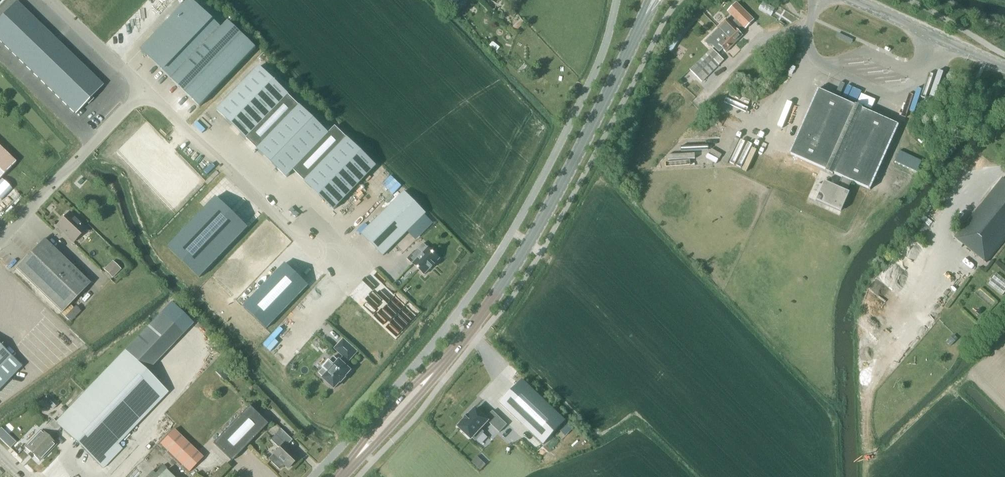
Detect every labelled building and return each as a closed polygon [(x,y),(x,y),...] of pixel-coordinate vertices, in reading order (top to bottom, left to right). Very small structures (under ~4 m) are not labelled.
[(171,80),(220,28),(193,0),(188,0),(140,50),(171,80)] [(0,19),(0,42),(75,114),(76,114),(75,114),(86,102),(88,104),(94,99),(91,97),(103,85),(103,86),(103,85),(16,2),(0,19)] [(724,23),(718,28),(734,44),(742,36),(740,33),(739,32),(744,27),(744,28),(750,22),(753,20),(737,4),(735,7),(729,13),(735,19),(731,23),(727,20),(724,23)] [(463,12),(460,14),(467,21),(469,19),(463,12)] [(517,32),(527,23),(521,17),(512,26),(517,32)] [(220,28),(171,80),(199,107),(255,48),(228,22),(221,28),(220,28)] [(686,29),(681,26),(676,34),(681,37),(686,29)] [(710,37),(705,42),(709,46),(712,46),(720,53),(723,49),(726,52),(734,44),(718,28),(715,32),(710,37)] [(494,41),(491,45),(498,51),(501,47),(494,41)] [(712,49),(690,70),(702,82),(724,60),(712,49)] [(217,110),(246,139),(288,95),(259,67),(217,110)] [(789,153),(842,177),(837,187),(824,181),(816,200),(841,211),(849,192),(847,191),(851,181),(870,190),(899,125),(818,89),(789,153)] [(740,103),(749,106),(752,98),(732,92),(731,96),(741,99),(740,103)] [(299,106),(289,95),(246,139),(257,150),(286,178),(294,171),(334,210),(376,166),(336,127),(329,134),(299,106)] [(954,117),(948,111),(943,115),(949,122),(954,117)] [(749,140),(739,165),(750,170),(760,145),(749,140)] [(15,162),(0,148),(0,178),(15,162)] [(385,184),(398,192),(404,182),(392,174),(385,184)] [(1002,179),(980,207),(955,238),(986,263),(999,246),(1004,238),(1004,181),(1002,179)] [(404,191),(361,234),(383,256),(408,232),(425,214),(426,213),(404,191)] [(217,197),(168,247),(200,278),(248,228),(217,197)] [(76,218),(74,218),(69,213),(57,225),(73,242),(85,229),(79,223),(79,221),(76,218)] [(413,237),(431,220),(425,214),(408,232),(413,237)] [(15,268),(61,312),(90,283),(44,239),(15,268)] [(412,264),(424,275),(441,259),(428,247),(424,243),(418,249),(423,253),(412,264)] [(121,269),(112,260),(103,270),(112,278),(121,269)] [(308,286),(285,263),(244,306),(267,329),(308,286)] [(1003,294),(1004,292),(1004,278),(998,273),(990,283),(1003,294)] [(334,358),(320,373),(324,377),(323,378),(334,389),(349,373),(351,371),(343,364),(347,360),(349,361),(357,352),(343,340),(335,349),(343,356),(339,361),(338,362),(334,358)] [(964,345),(959,340),(955,344),(960,349),(964,345)] [(22,366),(0,345),(0,389),(22,366)] [(41,430),(25,447),(40,461),(55,444),(50,439),(61,428),(99,464),(103,469),(123,448),(118,443),(168,392),(147,372),(124,351),(55,422),(52,420),(42,431),(41,430)] [(215,371),(224,380),(233,372),(224,363),(215,371)] [(522,380),(500,403),(544,445),(566,421),(522,380)] [(55,400),(50,406),(53,409),(59,404),(55,400)] [(231,460),(267,424),(249,407),(213,443),(231,460)] [(464,420),(457,426),(458,427),(471,439),(473,438),(476,441),(483,432),(481,430),(489,422),(500,433),(507,425),(493,411),(486,418),(476,408),(475,409),(469,416),(469,415),(464,420)] [(567,422),(560,430),(566,435),(573,428),(567,422)] [(285,465),(288,468),(299,457),(286,445),(292,440),(281,429),(270,439),(279,448),(268,460),(279,471),(285,465)] [(174,430),(160,445),(189,472),(203,457),(174,430)] [(6,432),(1,438),(10,447),(15,441),(6,432)] [(472,462),(480,470),(486,465),(477,456),(472,462)] [(167,468),(164,465),(151,476),(158,476),(167,468)]
